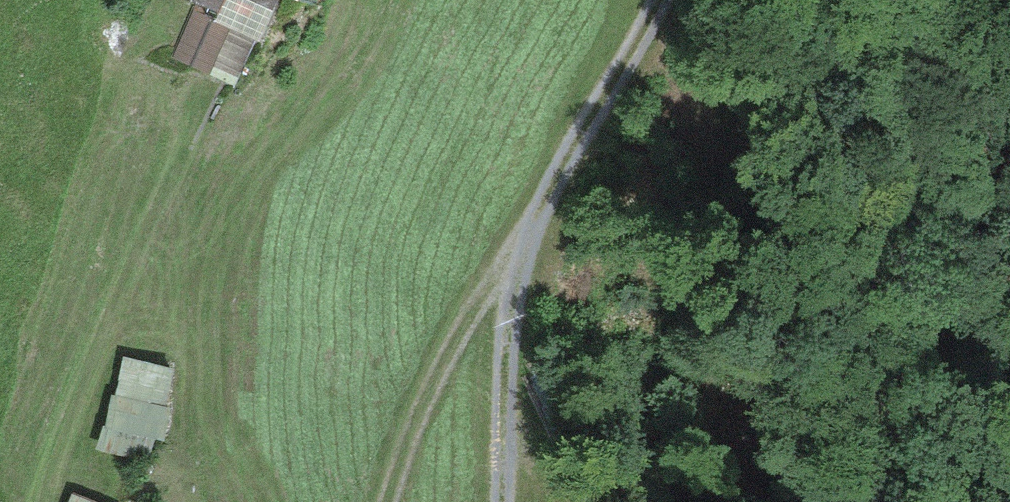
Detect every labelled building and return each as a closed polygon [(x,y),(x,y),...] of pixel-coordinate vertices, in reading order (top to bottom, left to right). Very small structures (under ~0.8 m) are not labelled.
[(198,6),(177,56),(238,82),(259,32),(261,28),(273,0),(184,0),(198,6)] [(130,340),(116,399),(113,398),(113,399),(106,429),(101,449),(149,462),(154,441),(163,443),(171,412),(164,411),(174,370),(151,365),(155,346),(130,340)]
